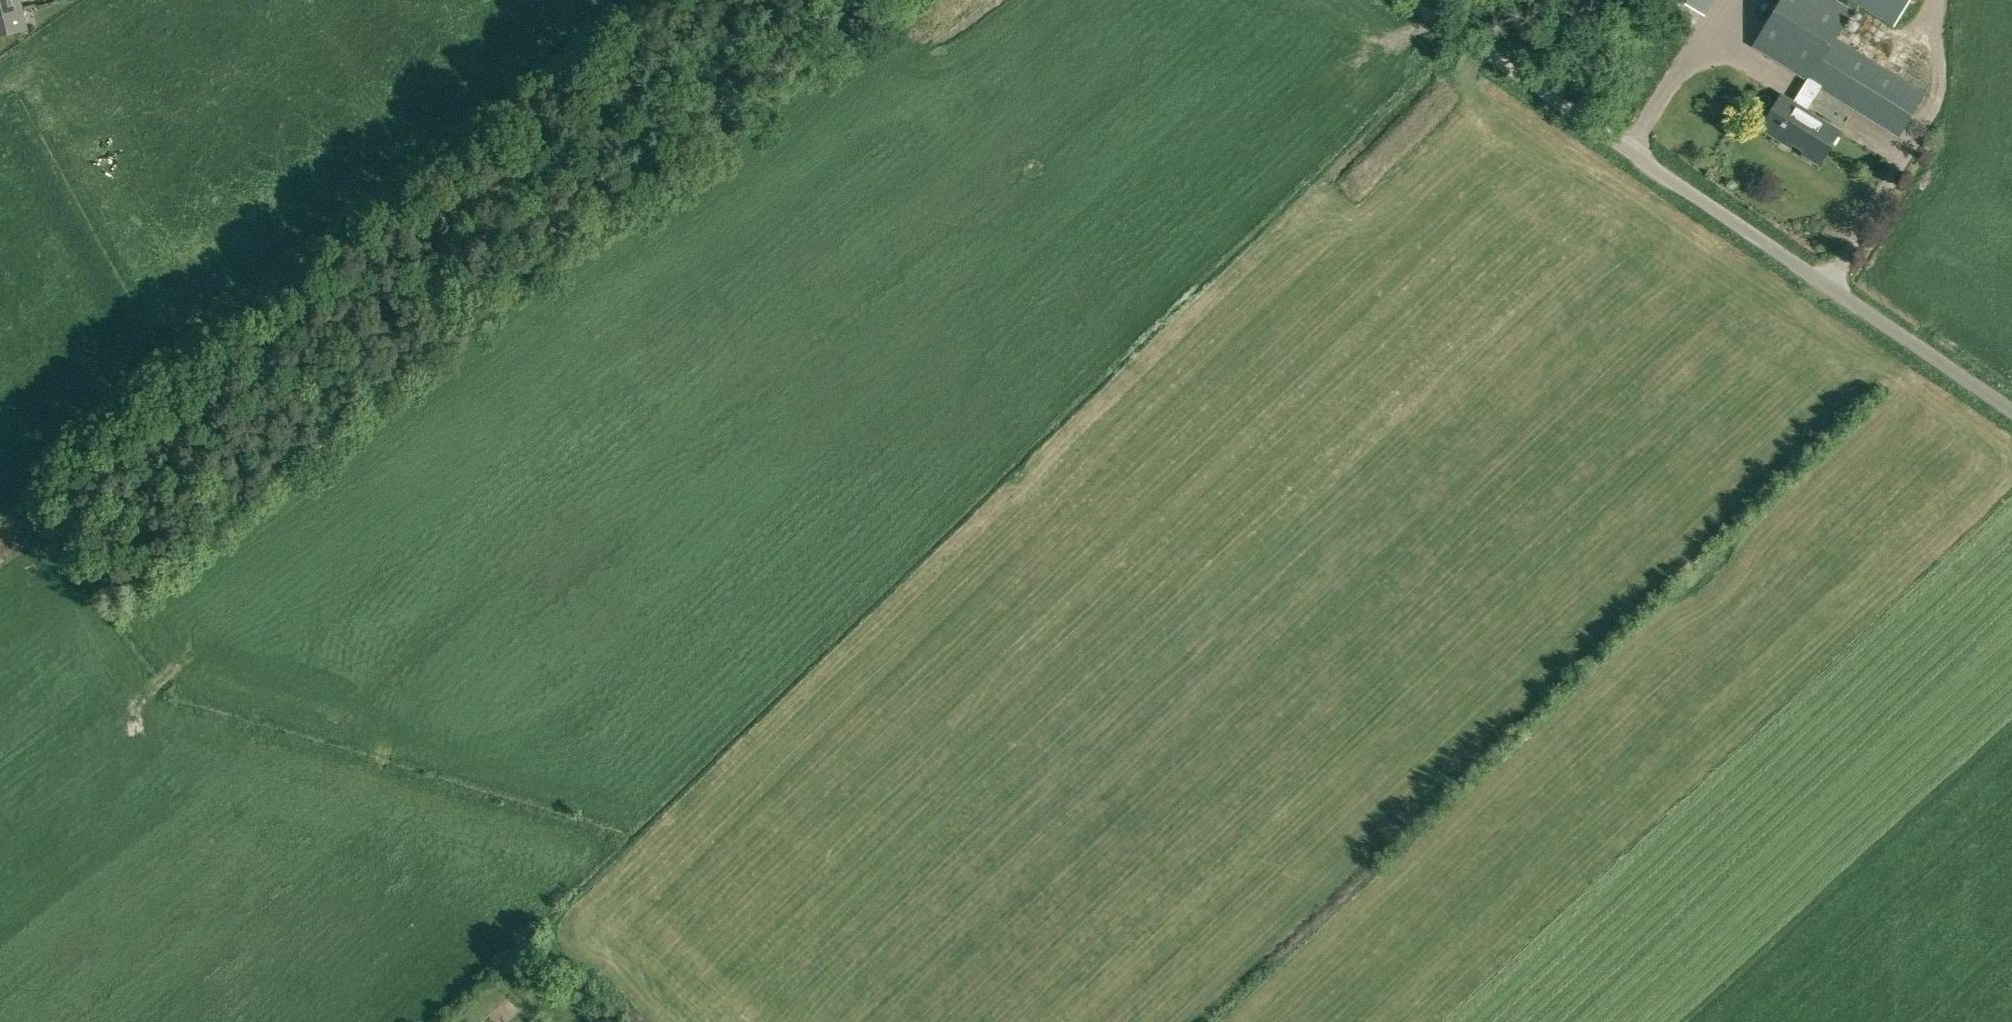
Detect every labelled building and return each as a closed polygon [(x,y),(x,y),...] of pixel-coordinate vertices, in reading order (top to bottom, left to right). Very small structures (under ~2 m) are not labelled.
[(22,10),(19,0),(0,0),(0,15),(22,10)] [(1706,17),(1716,0),(1680,0),(1706,17)] [(1821,87),(1897,134),(1923,93),(1837,39),(1854,11),(1836,0),(1784,0),(1755,46),(1808,79),(1794,102),(1782,95),(1762,129),(1784,142),(1786,137),(1808,150),(1805,154),(1821,164),(1841,130),(1807,110),(1821,87)] [(1895,24),(1910,0),(1856,0),(1895,24)] [(0,15),(0,36),(26,29),(22,10),(0,15)]
